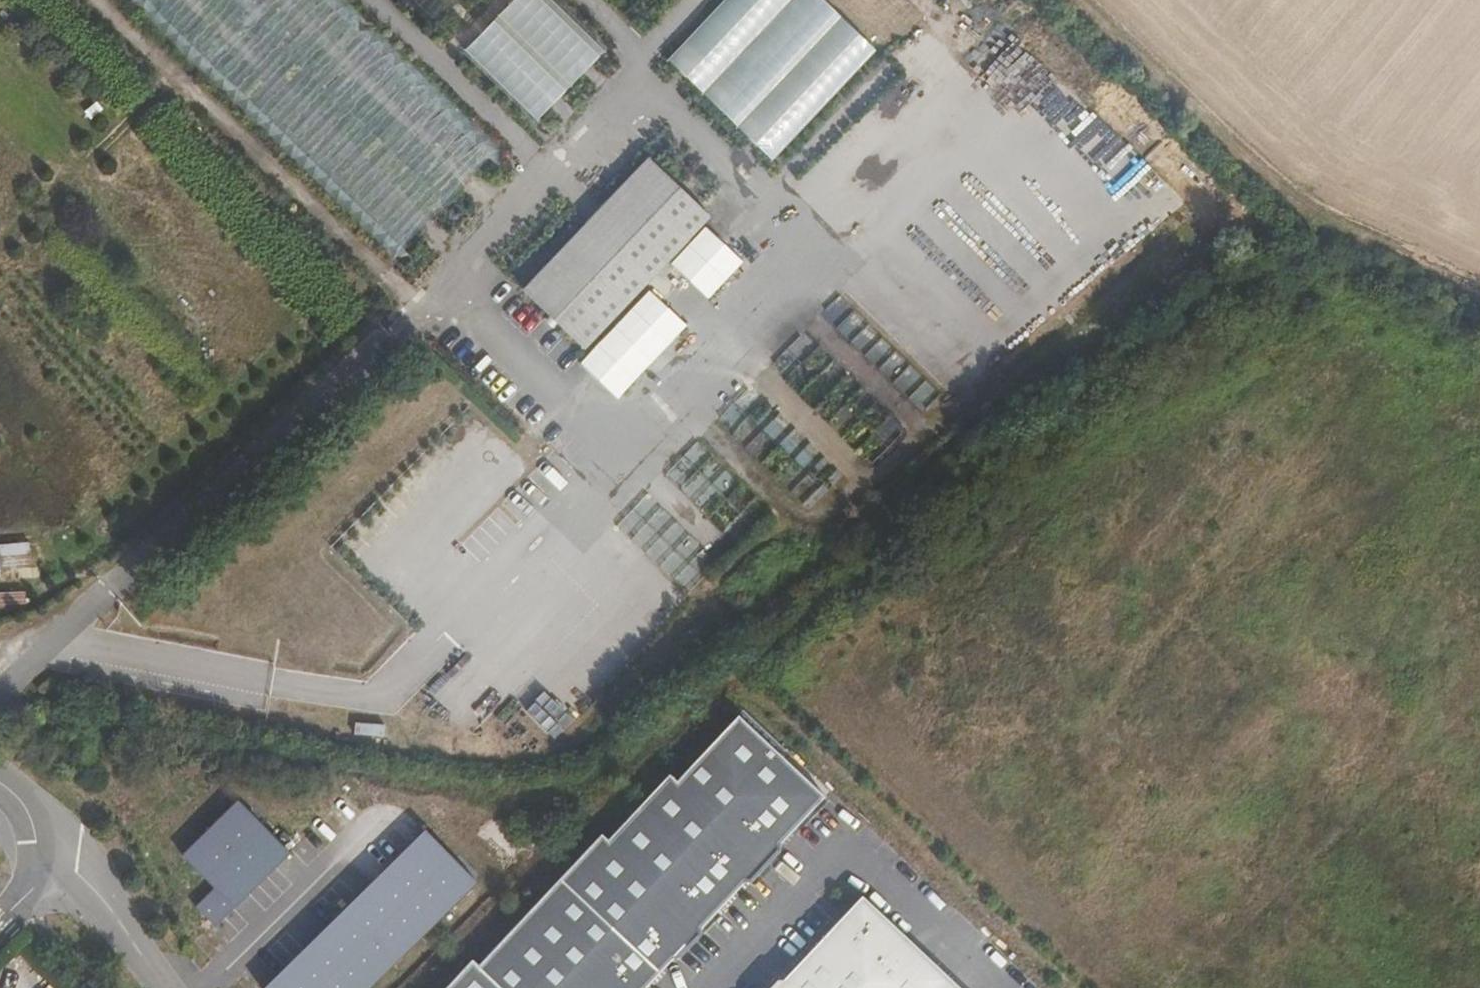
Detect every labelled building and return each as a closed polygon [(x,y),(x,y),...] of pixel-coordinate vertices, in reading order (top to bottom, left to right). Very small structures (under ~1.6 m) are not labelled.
[(821,0),(723,0),(666,60),(772,158),(875,52),(821,0)] [(583,349),(709,217),(648,156),(520,291),(583,349)] [(440,987),(639,987),(817,796),(729,715),(668,781),(661,774),(600,840),(594,834),(472,967),(466,961),(440,987)] [(225,908),(226,910),(282,855),(231,804),(182,857),(213,894),(225,908)] [(470,884),(419,833),(264,987),(365,987),(470,884)] [(213,894),(195,909),(207,928),(225,908),(213,894)] [(857,894),(769,987),(957,987),(857,894)]
